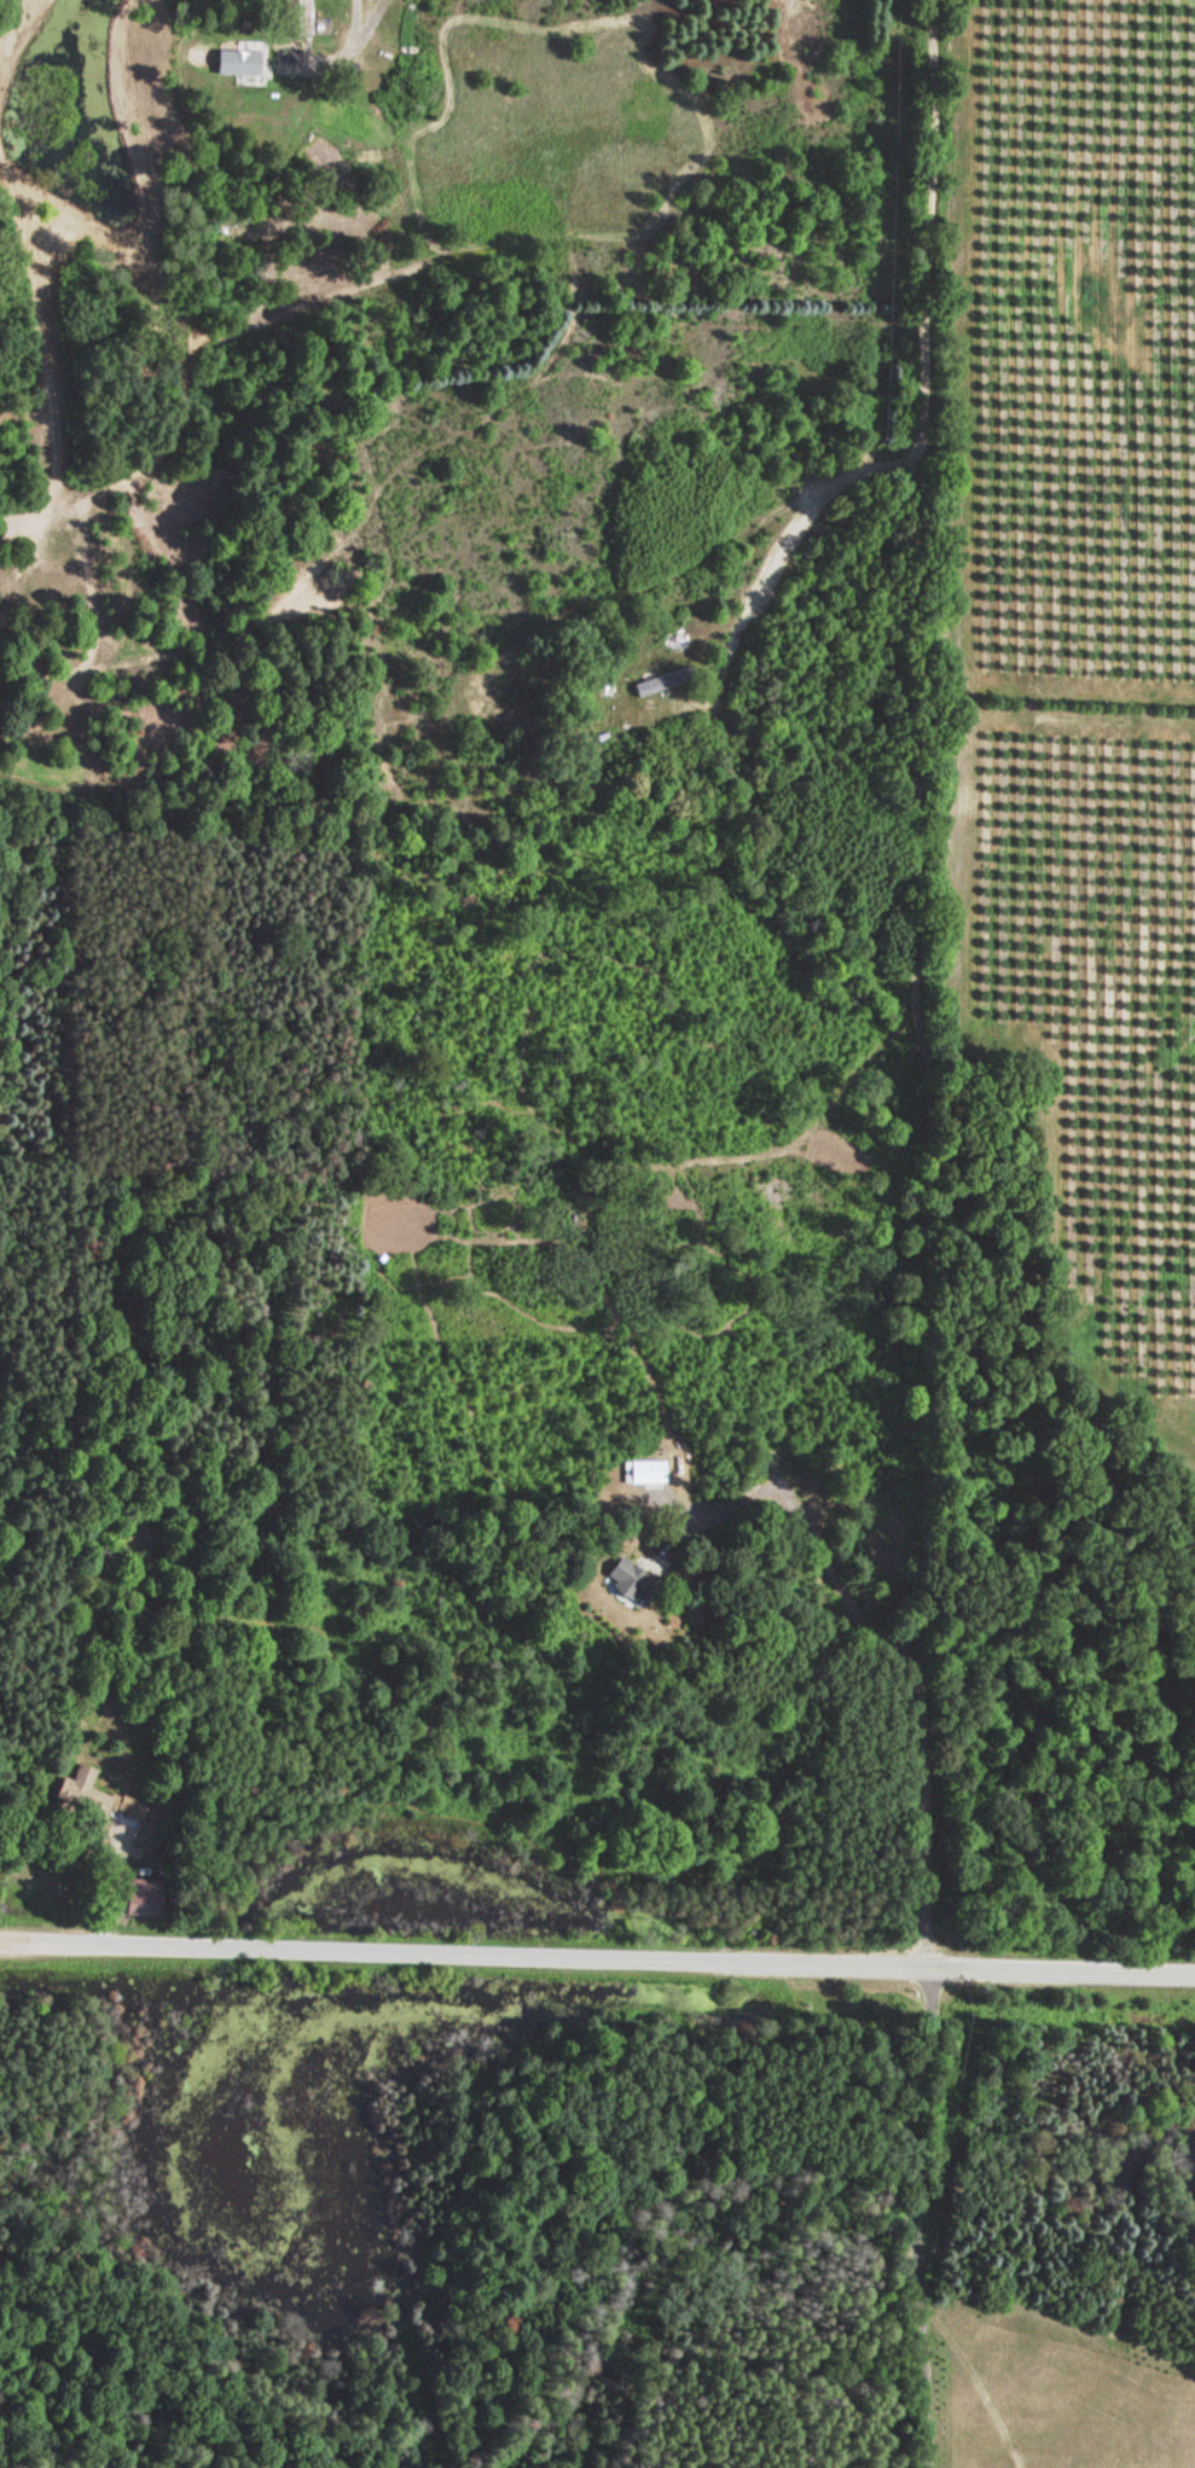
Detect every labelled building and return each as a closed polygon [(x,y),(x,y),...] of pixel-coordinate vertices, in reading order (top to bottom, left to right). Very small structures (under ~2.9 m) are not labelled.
[(311,37),(311,0),(283,0),(283,37),(311,37)] [(258,52),(216,51),(215,75),(257,76),(258,52)] [(691,682),(686,669),(632,686),(636,699),(691,682)] [(665,1462),(627,1462),(627,1486),(665,1486),(665,1462)] [(606,1575),(630,1610),(653,1594),(629,1559),(606,1575)] [(63,1778),(56,1802),(107,1817),(113,1798),(91,1791),(97,1771),(78,1765),(73,1781),(63,1778)] [(159,1920),(163,1883),(127,1879),(123,1917),(159,1920)]
